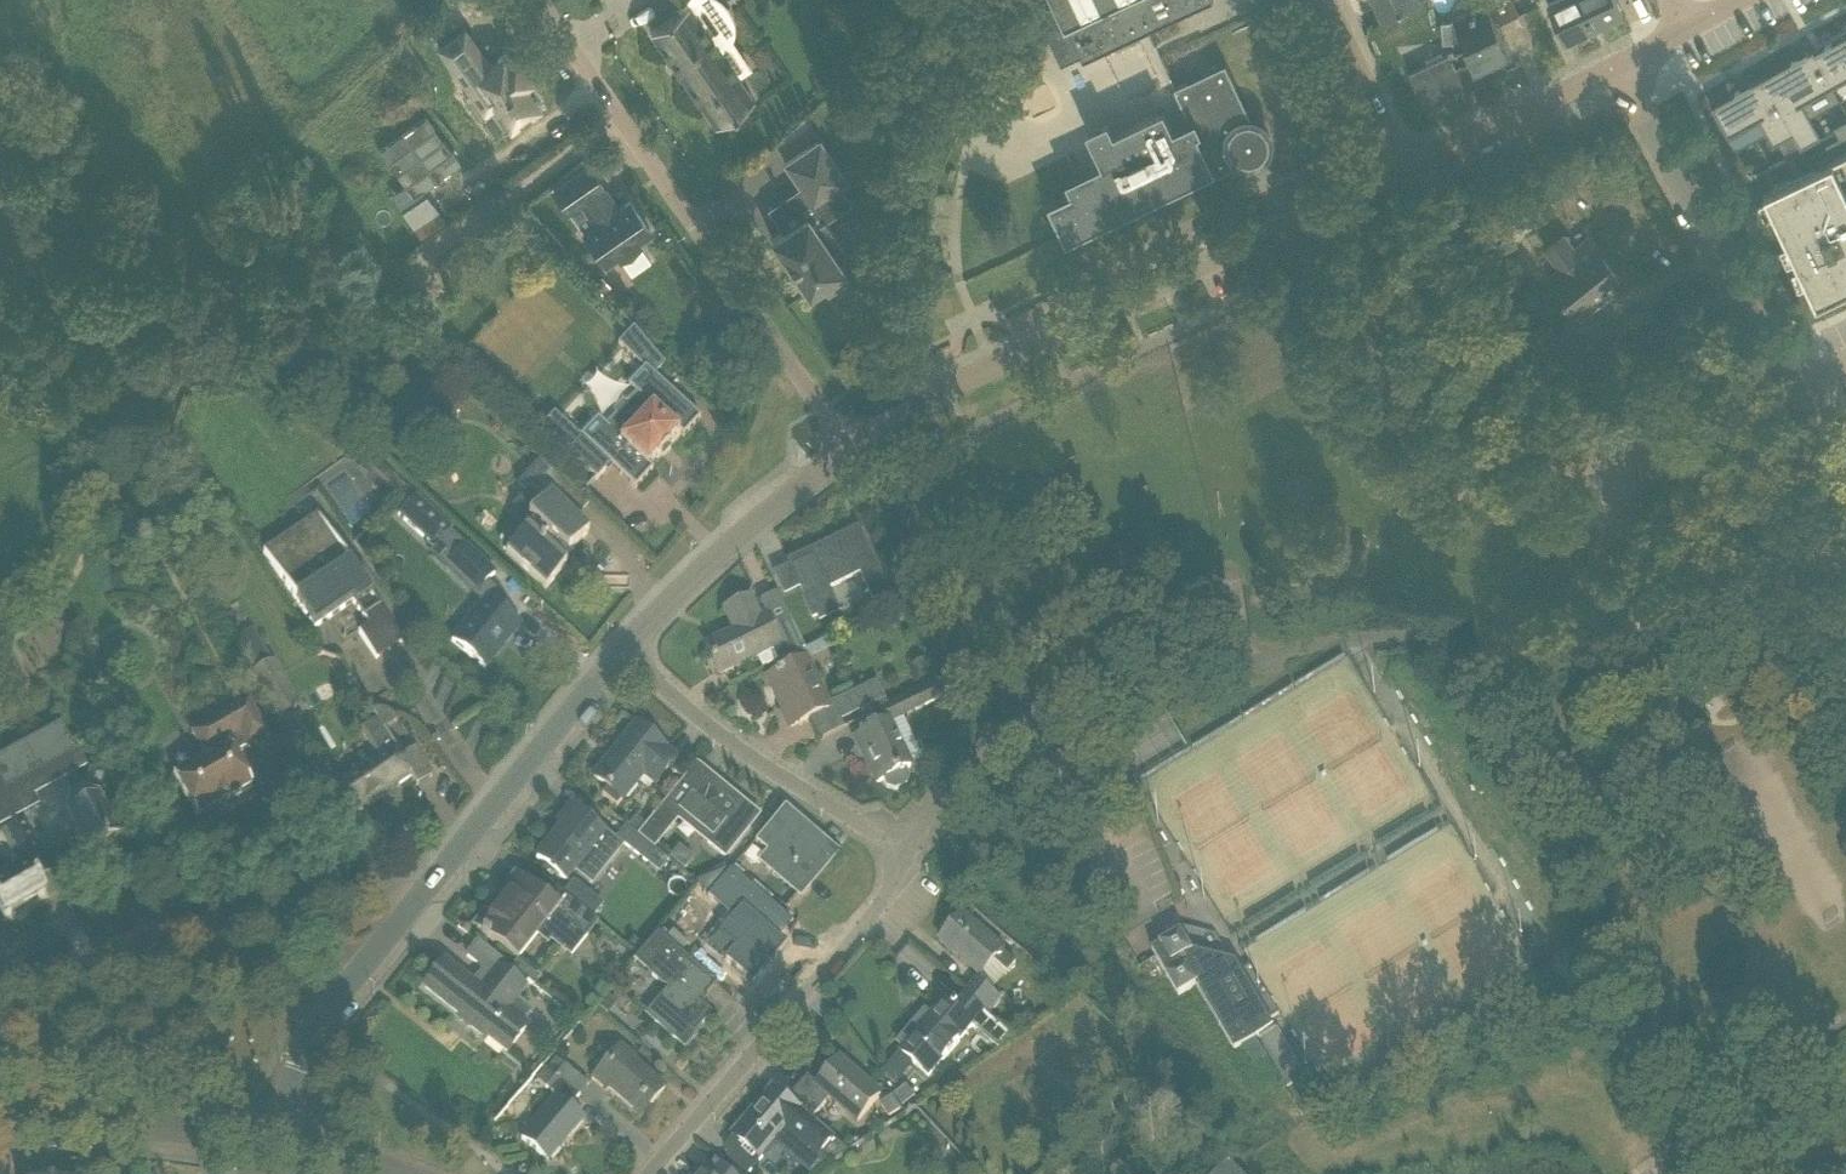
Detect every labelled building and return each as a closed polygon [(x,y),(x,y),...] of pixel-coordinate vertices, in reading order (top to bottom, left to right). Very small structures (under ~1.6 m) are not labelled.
[(673,5),(674,4),(679,10),(650,30),(716,124),(726,117),(729,123),(746,111),(743,105),(753,98),(737,75),(749,67),(703,0),(670,0),(673,5)] [(1085,57),(1209,0),(1058,0),(1085,57)] [(1381,14),(1411,0),(1374,0),(1381,14)] [(1504,61),(1500,53),(1510,49),(1497,22),(1518,12),(1513,0),(1485,0),(1485,1),(1452,17),(1453,19),(1440,20),(1442,40),(1452,39),(1453,49),(1431,61),(1408,71),(1424,105),(1502,68),(1500,63),(1504,61)] [(1558,15),(1569,37),(1596,24),(1585,0),(1551,0),(1558,15)] [(1596,24),(1624,11),(1619,0),(1585,0),(1596,24)] [(1045,27),(1062,62),(1081,53),(1064,17),(1045,27)] [(464,28),(438,46),(470,90),(464,94),(479,116),(495,105),(510,126),(539,105),(524,84),(529,81),(514,59),(509,63),(502,54),(489,63),(464,28)] [(1814,52),(1833,85),(1845,78),(1845,33),(1815,51),(1814,52)] [(1813,47),(1762,76),(1801,147),(1821,135),(1810,115),(1803,102),(1833,85),(1814,52),(1815,51),(1813,47)] [(1269,142),(1269,137),(1268,133),(1265,129),(1262,125),(1258,123),(1254,121),(1225,62),(1174,86),(1190,120),(1174,128),(1164,108),(1114,132),(1108,119),(1086,130),(1093,142),(1102,162),(1066,179),(1071,191),(1048,202),(1063,232),(1067,240),(1214,170),(1216,174),(1244,161),(1248,161),(1251,161),(1255,161),(1258,159),(1261,158),(1264,155),(1267,151),(1269,146),(1269,142)] [(1762,76),(1711,105),(1728,135),(1759,118),(1766,131),(1773,144),(1778,141),(1786,156),(1802,149),(1801,147),(1762,76)] [(426,116),(379,150),(413,196),(414,196),(423,189),(460,162),(426,116)] [(1834,127),(1840,139),(1845,136),(1845,120),(1834,127)] [(846,180),(819,140),(785,163),(812,203),(846,180)] [(1764,193),(1766,199),(1774,214),(1788,244),(1795,259),(1799,268),(1806,283),(1815,302),(1816,304),(1845,290),(1845,154),(1764,193)] [(603,265),(631,245),(651,231),(629,200),(618,208),(588,165),(551,190),(567,213),(579,204),(592,224),(580,232),(603,265)] [(1529,190),(1471,220),(1489,255),(1514,242),(1507,229),(1540,211),(1529,190)] [(813,224),(806,214),(772,238),(784,256),(795,273),(796,273),(808,291),(822,282),(827,290),(844,279),(838,271),(842,268),(832,252),(842,245),(823,217),(813,224)] [(1562,234),(1545,247),(1566,274),(1554,284),(1576,311),(1591,299),(1594,304),(1606,294),(1603,290),(1620,276),(1589,237),(1574,249),(1562,234)] [(599,275),(592,281),(601,291),(608,285),(599,275)] [(583,437),(585,439),(584,440),(554,414),(541,428),(570,455),(579,463),(596,480),(610,465),(633,487),(650,469),(647,466),(678,433),(695,415),(654,376),(664,365),(633,329),(618,346),(644,370),(628,387),(636,394),(626,404),(621,403),(612,413),(614,418),(607,426),(599,419),(583,437)] [(406,488),(371,454),(359,467),(392,500),(394,502),(406,488)] [(590,504),(572,488),(539,458),(516,483),(539,505),(526,518),(531,523),(505,552),(528,573),(545,589),(572,560),(567,556),(583,538),(580,536),(580,530),(583,527),(568,514),(582,499),(589,505),(590,504)] [(578,482),(572,488),(580,495),(586,489),(578,482)] [(416,495),(397,515),(434,549),(452,528),(416,495)] [(264,554),(301,608),(314,628),(352,602),(368,626),(358,633),(376,659),(402,641),(318,517),(264,554)] [(790,561),(788,562),(801,588),(799,589),(801,594),(805,592),(808,598),(803,600),(811,616),(815,614),(818,618),(836,610),(826,589),(859,573),(876,609),(890,602),(856,530),(855,530),(855,531),(843,536),(813,550),(815,555),(792,566),(790,561)] [(464,547),(447,564),(476,592),(477,593),(486,584),(495,575),(465,546),(464,547)] [(463,626),(451,641),(484,668),(485,668),(519,625),(501,610),(497,607),(504,599),(486,584),(477,593),(476,592),(472,597),(481,605),(463,626)] [(783,661),(801,651),(803,651),(798,642),(787,621),(769,629),(763,618),(758,620),(748,599),(724,610),(734,632),(703,646),(717,675),(776,647),(783,661)] [(254,672),(271,662),(251,628),(235,637),(254,672)] [(801,651),(783,661),(774,665),(778,672),(766,678),(790,728),(829,709),(801,651)] [(909,667),(917,682),(934,674),(926,659),(909,667)] [(297,709),(272,662),(271,662),(254,672),(253,672),(278,719),(297,709)] [(942,697),(935,683),(904,698),(911,712),(942,697)] [(875,685),(832,705),(841,724),(884,704),(875,685)] [(174,778),(184,797),(196,818),(252,786),(234,754),(247,747),(248,749),(269,737),(248,700),(190,733),(205,760),(174,778)] [(331,787),(334,791),(331,793),(346,818),(410,777),(416,786),(431,776),(414,748),(398,758),(374,720),(358,732),(376,757),(331,787)] [(81,795),(82,795),(85,786),(77,784),(72,775),(84,769),(75,752),(64,731),(59,723),(0,756),(0,827),(21,816),(19,812),(15,806),(28,799),(64,780),(71,792),(80,794),(81,795)] [(890,723),(877,729),(856,739),(877,784),(882,781),(886,790),(895,793),(907,787),(910,778),(906,770),(911,769),(890,723)] [(601,795),(616,806),(621,800),(622,801),(644,774),(655,784),(676,758),(664,749),(665,747),(636,724),(593,777),(607,788),(601,795)] [(959,740),(959,735),(955,731),(949,731),(945,735),(945,740),(949,744),(955,744),(959,740)] [(724,855),(741,836),(756,817),(697,768),(648,827),(640,837),(654,848),(678,818),(724,855)] [(113,855),(109,848),(122,841),(98,799),(104,775),(89,771),(85,786),(82,795),(81,795),(68,803),(64,818),(87,860),(100,853),(104,860),(113,855)] [(536,859),(555,873),(565,882),(574,870),(582,876),(587,870),(596,877),(618,847),(602,835),(604,833),(570,806),(557,823),(561,827),(536,859)] [(772,873),(781,880),(800,896),(835,854),(783,810),(755,842),(769,854),(780,863),(772,873)] [(636,818),(628,828),(640,837),(648,827),(636,818)] [(39,847),(24,819),(4,830),(20,858),(39,847)] [(628,828),(627,827),(618,838),(616,841),(645,864),(647,860),(656,849),(654,848),(640,837),(628,828)] [(695,857),(680,845),(671,856),(686,868),(695,857)] [(669,859),(656,849),(645,864),(658,874),(669,859)] [(780,863),(769,854),(761,863),(772,873),(780,863)] [(4,918),(45,894),(28,866),(0,882),(0,911),(4,918)] [(729,869),(696,884),(697,885),(709,895),(730,870),(729,869)] [(709,895),(707,898),(708,899),(710,897),(733,916),(731,919),(717,936),(733,949),(723,960),(752,985),(777,955),(768,947),(789,923),(791,925),(792,923),(730,870),(709,895)] [(550,939),(563,950),(590,917),(562,895),(553,906),(533,890),(514,875),(502,890),(505,892),(476,928),(495,944),(518,962),(538,936),(547,943),(550,939)] [(562,895),(590,917),(600,904),(572,882),(562,895)] [(1017,964),(1005,954),(1007,952),(983,931),(964,915),(942,941),(960,957),(984,978),(997,964),(1008,974),(1017,964)] [(1270,1056),(1260,1039),(1278,1028),(1273,1019),(1278,1015),(1249,967),(1240,973),(1234,965),(1232,966),(1227,958),(1230,956),(1224,946),(1221,948),(1216,938),(1177,930),(1175,939),(1152,952),(1165,973),(1180,998),(1196,988),(1235,1054),(1247,1047),(1257,1063),(1270,1056)] [(682,956),(657,934),(633,961),(647,974),(669,991),(648,1016),(658,1024),(677,1040),(685,1046),(692,1038),(712,1014),(699,1003),(716,982),(697,967),(683,955),(682,956)] [(733,949),(717,936),(708,947),(723,960),(733,949)] [(444,963),(426,987),(507,1051),(522,1032),(527,1025),(523,1022),(532,1011),(516,998),(524,988),(528,983),(510,969),(503,963),(479,943),(467,958),(484,972),(474,985),(444,963)] [(968,994),(992,1016),(1003,1002),(979,981),(968,994)] [(979,1031),(992,1016),(968,994),(955,1009),(945,1001),(932,1016),(933,1017),(925,1026),(919,1021),(899,1044),(905,1049),(902,1052),(931,1077),(974,1026),(979,1031)] [(605,997),(597,1007),(606,1014),(614,1004),(605,997)] [(609,1089),(632,1109),(640,1100),(642,1101),(644,1099),(651,1105),(665,1089),(634,1062),(636,1059),(621,1045),(592,1079),(607,1091),(609,1089)] [(547,1069),(557,1077),(580,1096),(589,1085),(571,1069),(567,1066),(566,1067),(556,1058),(547,1069)] [(809,1079),(800,1090),(824,1110),(834,1098),(861,1121),(883,1095),(842,1060),(819,1087),(809,1079)] [(580,1096),(557,1077),(548,1088),(558,1097),(539,1120),(523,1138),(548,1160),(582,1119),(569,1108),(580,1096)] [(724,1152),(731,1158),(729,1160),(745,1173),(750,1173),(762,1160),(775,1145),(809,1173),(816,1173),(834,1161),(832,1159),(847,1151),(835,1141),(836,1140),(814,1121),(824,1110),(800,1090),(790,1102),(774,1088),(734,1136),(736,1138),(724,1152)] [(893,1098),(881,1106),(890,1119),(902,1111),(901,1110),(893,1098)] [(1218,1173),(1240,1173),(1230,1163),(1218,1173)] [(723,1165),(715,1173),(733,1173),(723,1165)]
